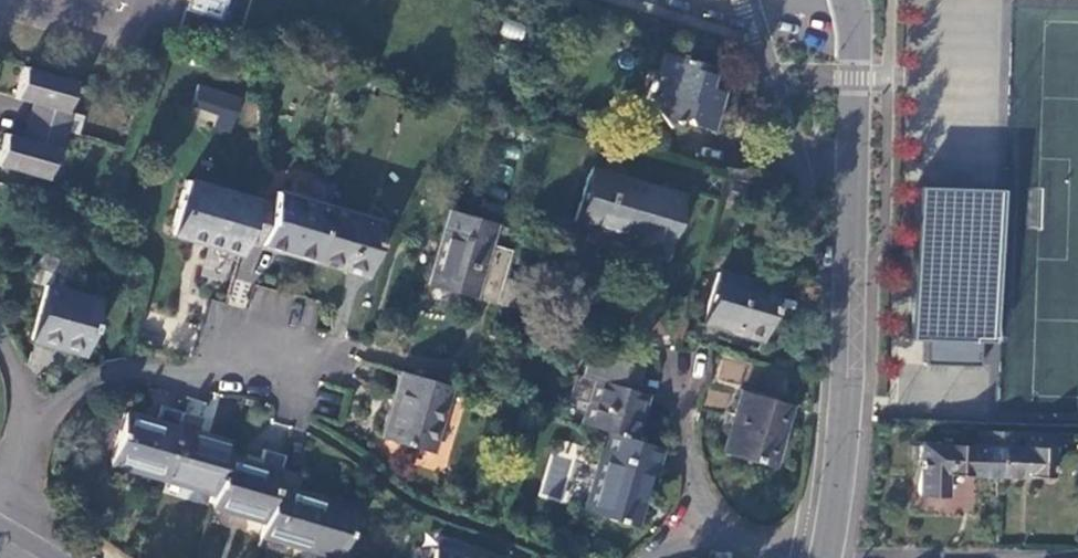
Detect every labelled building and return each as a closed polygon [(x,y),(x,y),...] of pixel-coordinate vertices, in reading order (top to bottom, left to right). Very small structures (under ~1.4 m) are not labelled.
[(232,0),(194,0),(192,10),(227,20),(232,0)] [(683,116),(687,124),(709,130),(721,91),(711,88),(705,86),(710,65),(662,52),(655,75),(665,77),(660,93),(649,99),(664,127),(683,116)] [(705,86),(711,88),(716,72),(710,65),(705,86)] [(23,66),(14,98),(37,105),(33,122),(66,132),(71,114),(64,112),(73,81),(23,66)] [(364,77),(349,73),(345,90),(359,93),(364,77)] [(233,131),(244,96),(201,82),(194,104),(221,112),(216,125),(233,131)] [(0,146),(0,167),(45,179),(54,148),(61,150),(66,132),(33,122),(28,139),(4,133),(0,146)] [(589,169),(573,222),(644,243),(641,253),(664,259),(682,195),(589,169)] [(185,179),(169,235),(239,255),(243,241),(255,198),(185,179)] [(255,198),(243,241),(311,261),(327,206),(333,184),(315,179),(308,200),(275,190),(271,203),(255,198)] [(984,343),(1001,344),(1010,190),(923,185),(914,341),(925,341),(923,359),(983,363),(984,343)] [(327,206),(311,261),(364,277),(381,222),(327,206)] [(447,210),(426,285),(495,304),(510,250),(488,244),(495,224),(447,210)] [(716,271),(700,323),(761,341),(777,289),(716,271)] [(505,279),(498,305),(511,309),(518,283),(505,279)] [(82,355),(97,300),(43,285),(27,339),(82,355)] [(587,403),(581,423),(606,430),(630,437),(635,418),(638,419),(645,394),(634,391),(641,366),(587,351),(580,376),(594,380),(587,403)] [(398,372),(379,439),(431,453),(450,386),(398,372)] [(566,397),(587,403),(594,380),(580,376),(573,374),(566,397)] [(728,429),(722,452),(770,466),(788,405),(739,390),(732,416),(737,418),(733,431),(728,429)] [(123,412),(108,464),(160,480),(181,412),(160,405),(153,427),(142,424),(144,418),(123,412)] [(181,412),(160,480),(213,495),(225,456),(229,444),(208,438),(207,443),(196,440),(202,418),(181,412)] [(606,430),(583,512),(634,527),(657,445),(630,437),(606,430)] [(996,474),(997,430),(976,430),(976,440),(971,440),(971,445),(919,443),(918,495),(944,495),(945,473),(996,474)] [(1055,432),(997,430),(996,474),(1051,476),(1051,447),(1054,447),(1055,432)] [(213,495),(210,507),(263,523),(279,468),(283,455),(262,449),(256,471),(244,468),(246,462),(225,456),(213,495)] [(558,501),(572,461),(551,454),(538,494),(558,501)] [(259,536),(332,557),(340,557),(355,509),(307,494),(305,500),(294,497),(300,475),(279,468),(263,523),(259,536)] [(430,557),(503,557),(437,537),(430,557)]
